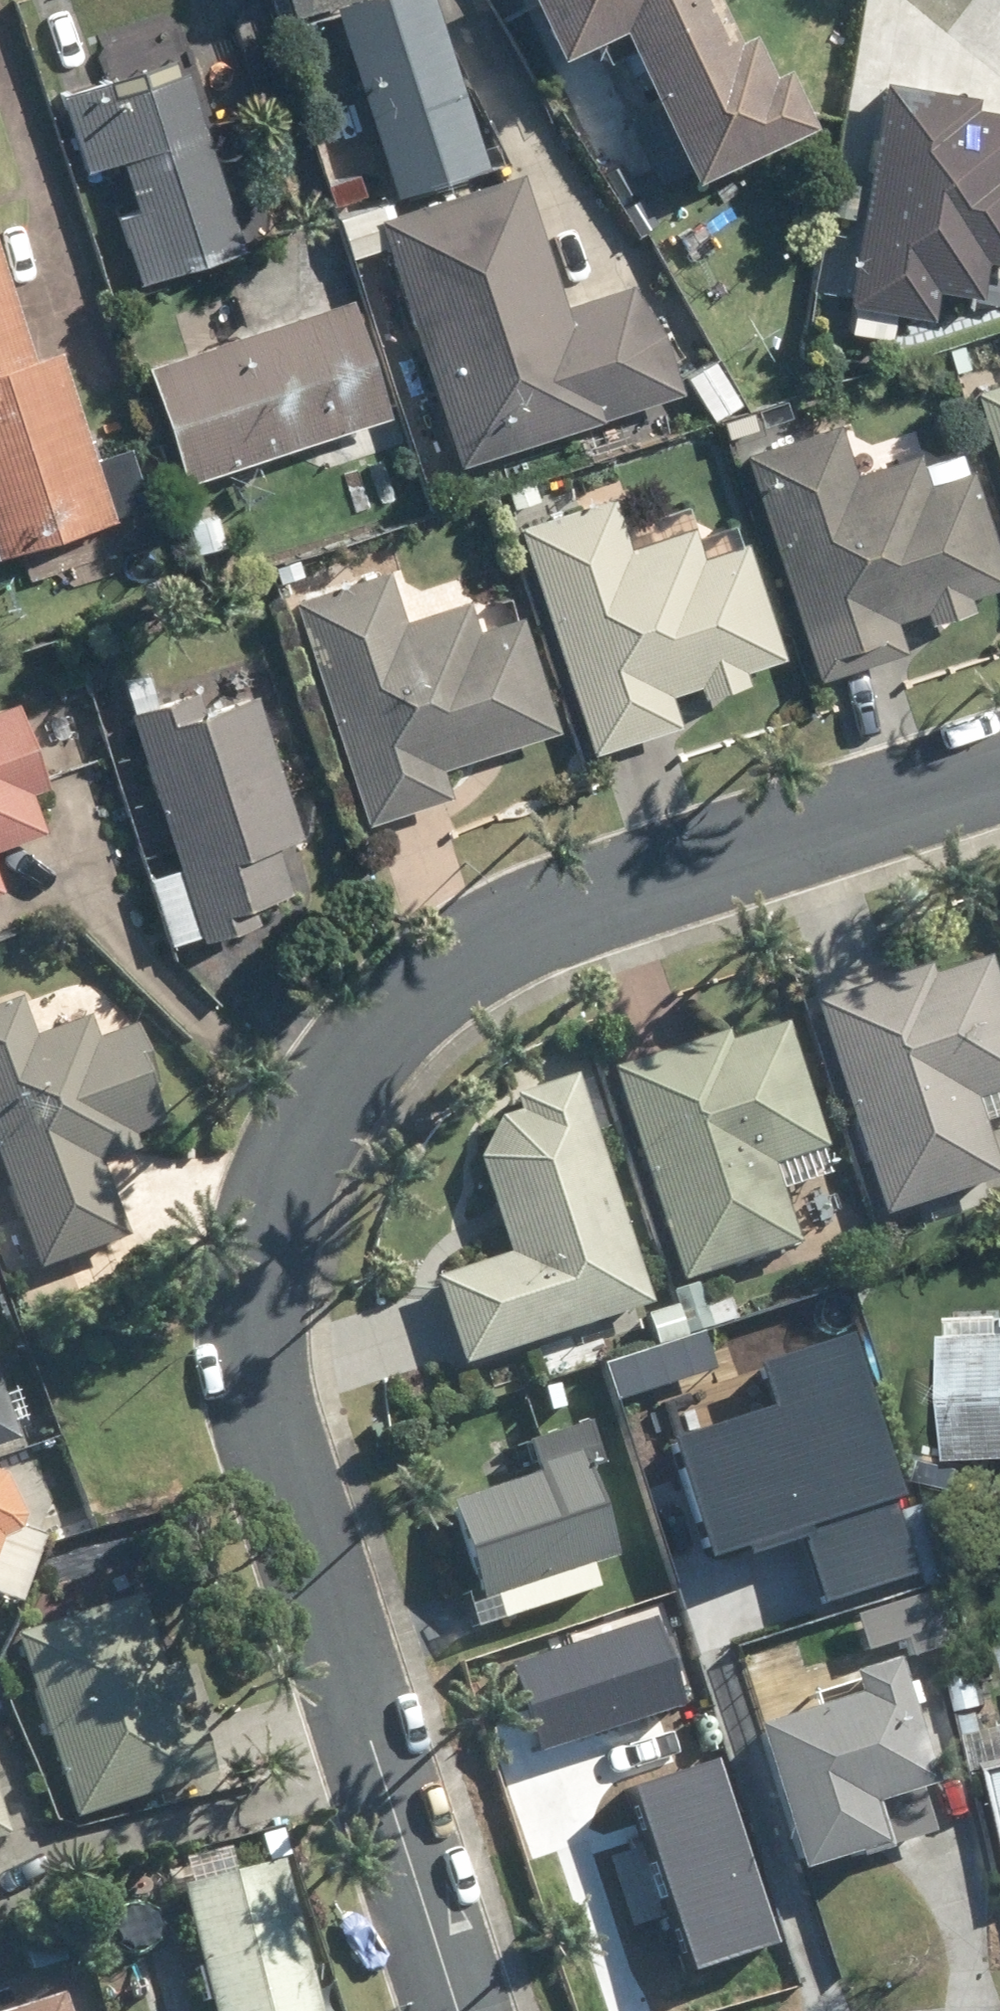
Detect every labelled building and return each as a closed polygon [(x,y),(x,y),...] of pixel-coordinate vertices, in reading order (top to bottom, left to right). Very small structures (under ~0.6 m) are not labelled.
[(297,19),(338,6),(400,198),(490,170),(435,0),(370,0),(368,1),(367,0),(291,0),(297,19)] [(558,46),(617,17),(692,171),(808,114),(781,57),(766,64),(745,22),(732,29),(718,0),(535,0),(558,46)] [(183,73),(113,95),(107,78),(61,92),(85,169),(120,158),(130,190),(136,210),(117,215),(119,223),(137,279),(239,247),(183,73)] [(868,73),(832,301),(933,317),(937,289),(976,295),(981,264),(999,267),(999,113),(967,108),(970,89),(868,73)] [(359,171),(327,182),(335,207),(368,196),(359,171)] [(441,399),(461,463),(666,395),(630,285),(564,306),(520,172),(380,219),(424,348),(441,399)] [(113,519),(110,516),(145,504),(128,448),(93,459),(58,350),(33,359),(0,254),(0,555),(113,519)] [(380,424),(392,420),(353,302),(151,370),(191,487),(352,433),(359,450),(387,442),(380,424)] [(741,407),(717,364),(690,379),(715,421),(741,407)] [(999,467),(999,386),(975,395),(999,467)] [(751,413),(729,420),(732,430),(754,423),(751,413)] [(821,682),(907,652),(898,624),(928,614),(934,628),(977,614),(973,599),(999,590),(999,552),(974,473),(928,487),(918,457),(857,477),(840,428),(747,457),(821,682)] [(533,485),(510,493),(516,511),(539,504),(533,485)] [(681,725),(672,694),(704,684),(708,701),(752,687),(746,670),(784,658),(749,549),(706,563),(695,529),(631,550),(614,501),(523,530),(595,753),(681,725)] [(300,562),(276,570),(281,587),(305,578),(300,562)] [(392,575),(299,605),(369,825),(453,797),(444,770),(559,734),(523,621),(481,632),(470,603),(408,623),(392,575)] [(183,869),(154,879),(176,946),(203,936),(205,945),(262,927),(256,909),(295,896),(279,846),(303,839),(257,700),(205,717),(198,696),(158,709),(149,678),(126,685),(137,716),(133,717),(183,869)] [(53,790),(20,705),(0,713),(0,851),(48,833),(34,797),(53,790)] [(979,1105),(999,1099),(999,987),(993,965),(935,983),(932,971),(819,1007),(888,1219),(999,1182),(999,1168),(979,1105)] [(160,1089),(139,1034),(99,1050),(89,1024),(38,1044),(23,1002),(0,1011),(0,1166),(41,1273),(130,1241),(104,1171),(143,1155),(138,1141),(166,1129),(153,1092),(160,1089)] [(775,1171),(831,1153),(790,1029),(732,1049),(728,1035),(615,1073),(686,1288),(801,1250),(775,1171)] [(514,1261),(439,1285),(466,1370),(654,1311),(580,1080),(517,1100),(522,1116),(503,1122),(482,1161),(514,1261)] [(682,1303),(652,1312),(661,1343),(692,1334),(691,1331),(684,1309),(682,1303)] [(703,1304),(684,1309),(691,1331),(710,1325),(703,1304)] [(954,1322),(958,1463),(999,1462),(999,1322),(954,1322)] [(608,1362),(620,1400),(721,1368),(709,1330),(608,1362)] [(805,1541),(825,1602),(922,1571),(899,1499),(912,1494),(859,1330),(762,1361),(776,1404),(677,1436),(715,1555),(752,1543),(757,1557),(805,1541)] [(15,1442),(26,1435),(0,1356),(0,1447),(15,1442)] [(560,1389),(545,1392),(549,1413),(566,1408),(560,1389)] [(596,1427),(527,1449),(537,1480),(456,1507),(489,1607),(619,1563),(590,1472),(608,1467),(596,1427)] [(19,1600),(42,1535),(17,1526),(22,1514),(2,1473),(0,1472),(0,1593),(19,1600)] [(96,1536),(71,1543),(76,1560),(100,1553),(96,1536)] [(860,1612),(870,1646),(907,1635),(914,1658),(951,1647),(934,1590),(860,1612)] [(178,1714),(194,1707),(182,1668),(165,1674),(141,1601),(18,1643),(78,1823),(216,1777),(199,1726),(183,1732),(178,1714)] [(515,1657),(542,1750),(691,1707),(664,1614),(515,1657)] [(809,1866),(896,1840),(884,1800),(941,1783),(904,1658),(861,1671),(866,1689),(766,1718),(809,1866)] [(957,1679),(965,1716),(993,1710),(986,1673),(957,1679)] [(970,1719),(973,1735),(989,1733),(985,1716),(970,1719)] [(718,1756),(636,1783),(698,1971),(779,1944),(718,1756)] [(13,1838),(0,1801),(0,1843),(13,1838)] [(205,1974),(194,1976),(202,2007),(211,2005),(213,2010),(320,2010),(285,1871),(185,1895),(205,1974)] [(153,1878),(114,1886),(130,1962),(170,1953),(153,1878)] [(6,1992),(0,1994),(0,2010),(11,2010),(6,1992)] [(65,1997),(23,2010),(70,2010),(65,1997)]
